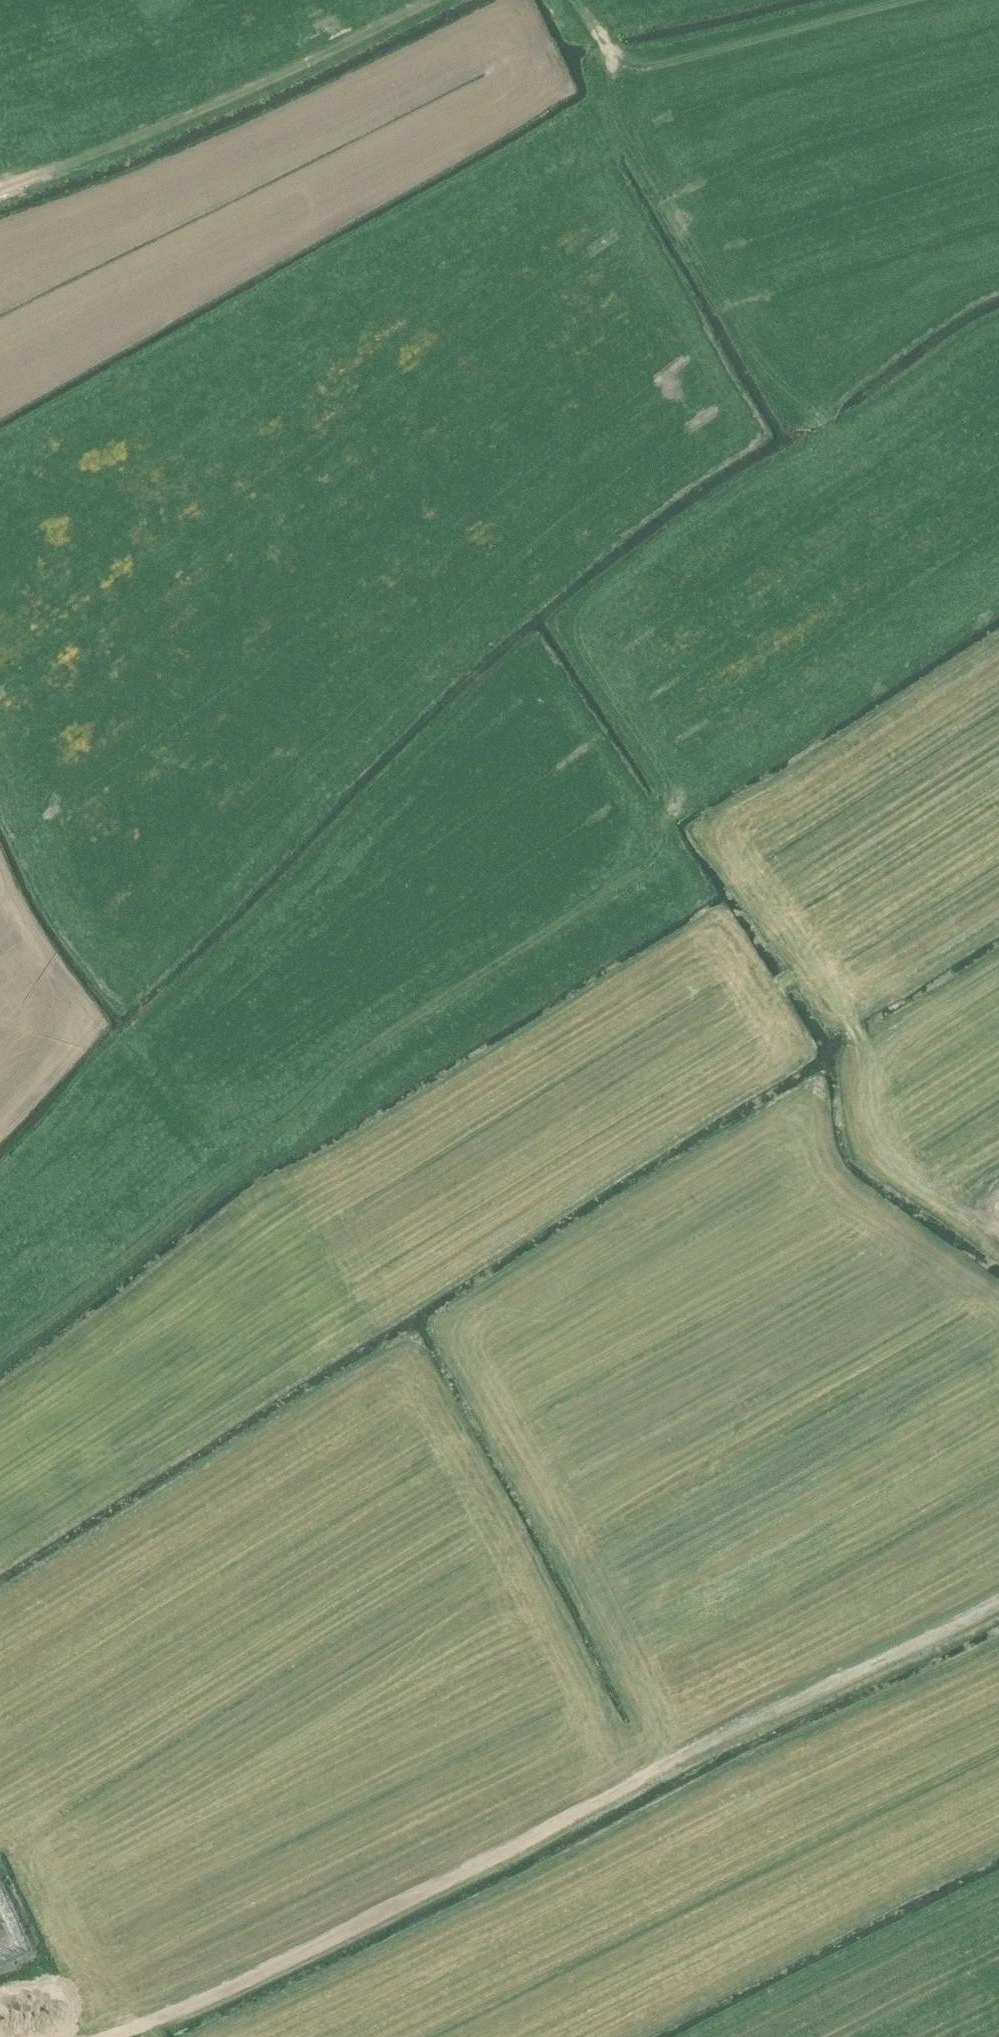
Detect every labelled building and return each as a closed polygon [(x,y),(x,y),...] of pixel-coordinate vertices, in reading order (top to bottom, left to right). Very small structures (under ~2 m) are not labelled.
[(28,1948),(21,1925),(8,1930),(0,1905),(0,1957),(28,1948)]
